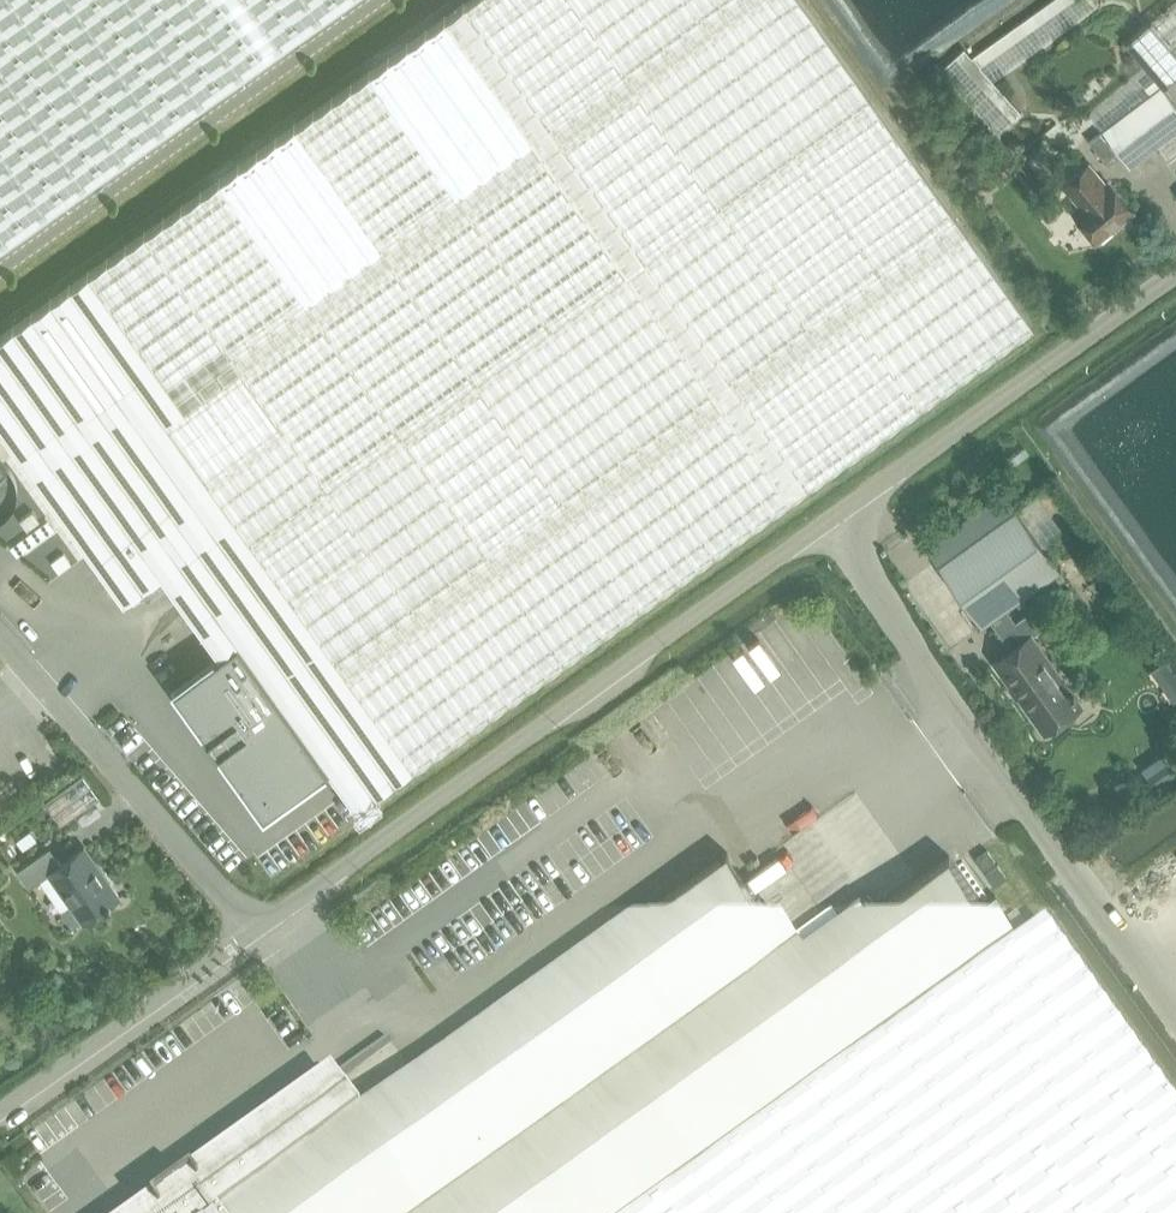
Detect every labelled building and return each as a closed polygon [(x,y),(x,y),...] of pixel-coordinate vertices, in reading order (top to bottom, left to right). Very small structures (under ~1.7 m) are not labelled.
[(343,0),(0,0),(0,244),(343,0)] [(89,273),(185,407),(166,420),(413,765),(1032,321),(802,0),(470,0),(89,273)] [(991,43),(1010,67),(1092,9),(1086,0),(1051,0),(991,43)] [(1126,39),(1147,65),(1163,83),(1164,85),(1175,75),(1175,50),(1172,46),(1175,43),(1175,0),(1126,39)] [(964,48),(940,70),(999,134),(1021,112),(992,80),(1010,67),(991,43),(972,57),(964,48)] [(1089,114),(1103,131),(1102,131),(1090,140),(1109,163),(1119,155),(1129,168),(1175,130),(1175,103),(1161,84),(1145,66),(1089,114)] [(1090,161),(1064,183),(1081,203),(1074,209),(1098,238),(1134,208),(1109,179),(1106,181),(1090,161)] [(0,337),(0,427),(124,599),(160,573),(220,656),(174,688),(264,814),(329,767),(356,806),(413,765),(166,420),(185,407),(89,273),(0,337)] [(16,498),(15,491),(13,485),(11,480),(7,475),(3,472),(0,470),(0,527),(0,526),(6,522),(10,518),(13,511),(15,505),(16,499),(16,498)] [(1017,502),(936,561),(982,624),(1063,565),(1017,502)] [(33,510),(20,520),(27,530),(40,520),(33,510)] [(1104,586),(1114,579),(1100,559),(1091,566),(1104,586)] [(1015,646),(994,661),(1044,730),(1085,700),(1035,631),(1046,623),(1034,607),(1003,629),(1015,646)] [(1159,663),(1175,686),(1175,657),(1173,653),(1159,663)] [(83,774),(45,802),(61,824),(99,796),(83,774)] [(31,829),(16,840),(23,849),(37,839),(31,829)] [(50,847),(19,870),(30,886),(50,872),(72,903),(62,910),(73,926),(83,919),(84,921),(107,905),(108,907),(112,903),(111,902),(119,896),(106,876),(103,878),(82,849),(61,863),(50,847)] [(137,1212),(638,1212),(1015,944),(994,916),(1006,908),(996,895),(985,903),(950,855),(806,960),(727,851),(360,1114),(331,1074),(137,1212)] [(1044,923),(1015,944),(638,1212),(1175,1212),(1175,1108),(1044,923)]
